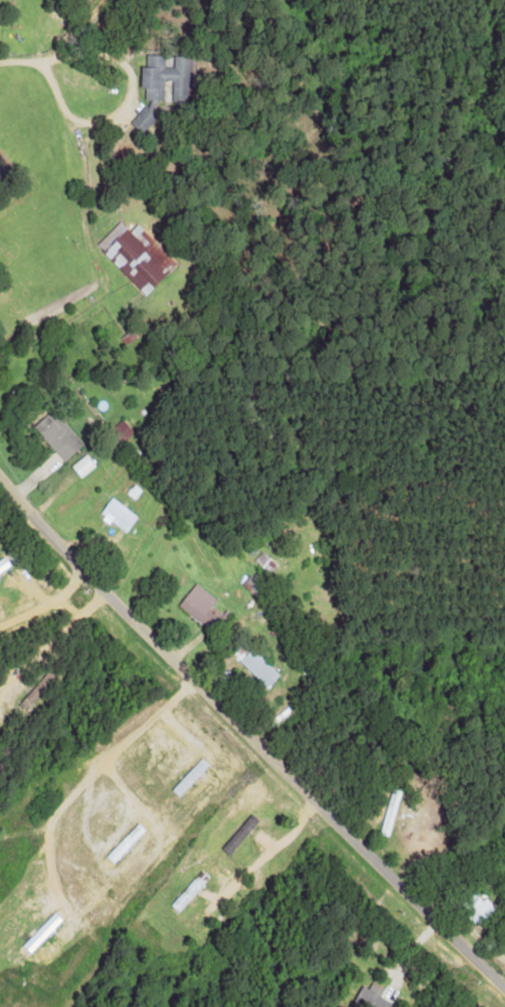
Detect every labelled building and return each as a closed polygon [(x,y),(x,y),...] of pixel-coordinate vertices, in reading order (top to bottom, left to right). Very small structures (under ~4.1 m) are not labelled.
[(189,56),(173,56),(173,67),(164,67),(164,55),(146,54),(145,66),(140,66),(140,88),(144,88),(144,100),(167,100),(167,101),(188,101),(189,56)] [(130,121),(142,133),(157,117),(145,106),(130,121)] [(96,245),(145,294),(176,263),(137,224),(129,231),(119,222),(96,245)] [(64,461),(83,444),(51,410),(33,427),(64,461)] [(132,430),(122,419),(113,428),(123,438),(132,430)] [(94,467),(86,455),(70,466),(79,478),(94,467)] [(127,530),(136,515),(110,499),(100,514),(127,530)] [(268,573),(276,564),(262,551),(255,559),(268,573)] [(4,556),(0,559),(0,572),(10,565),(4,556)] [(241,586),(256,596),(263,586),(248,576),(241,586)] [(177,606),(209,630),(221,613),(212,606),(216,600),(195,583),(177,606)] [(279,675),(250,647),(243,655),(239,650),(233,657),(266,688),(279,675)] [(401,809),(389,797),(376,811),(399,832),(416,814),(405,804),(401,809)] [(222,850),(230,856),(257,819),(249,813),(222,850)] [(208,878),(201,871),(178,897),(185,903),(208,878)] [(477,925),(495,909),(485,897),(481,900),(474,892),(459,906),(477,925)] [(368,981),(354,1003),(360,1006),(391,1006),(392,1005),(380,997),(384,991),(368,981)]
